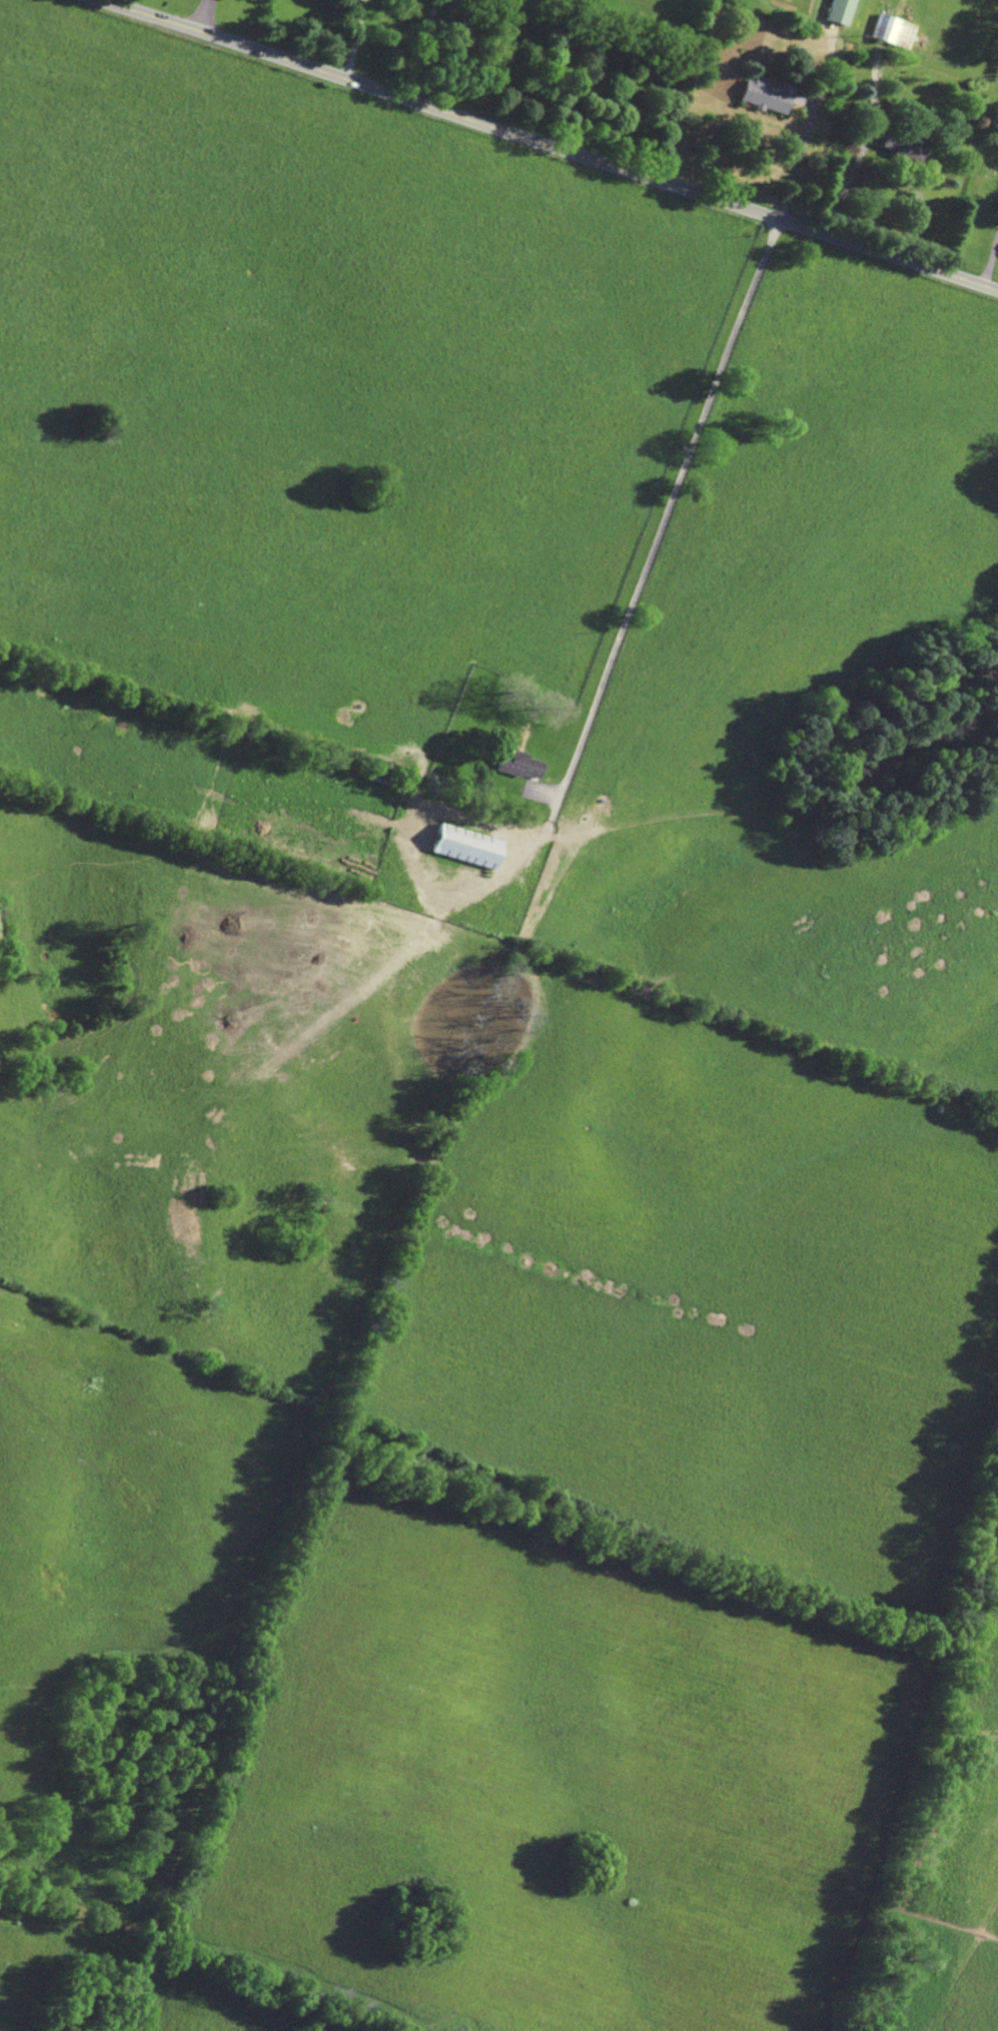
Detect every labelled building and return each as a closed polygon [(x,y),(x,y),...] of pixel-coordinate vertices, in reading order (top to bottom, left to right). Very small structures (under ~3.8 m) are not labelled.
[(848,26),(856,0),(833,0),(827,20),(848,26)] [(917,26),(880,13),(872,37),(909,49),(917,26)] [(796,86),(758,74),(756,81),(748,79),(741,101),(787,115),(796,86)] [(918,163),(925,147),(886,131),(879,147),(918,163)] [(497,770),(539,781),(544,760),(502,749),(497,770)] [(432,851),(494,870),(502,841),(440,822),(432,851)]
